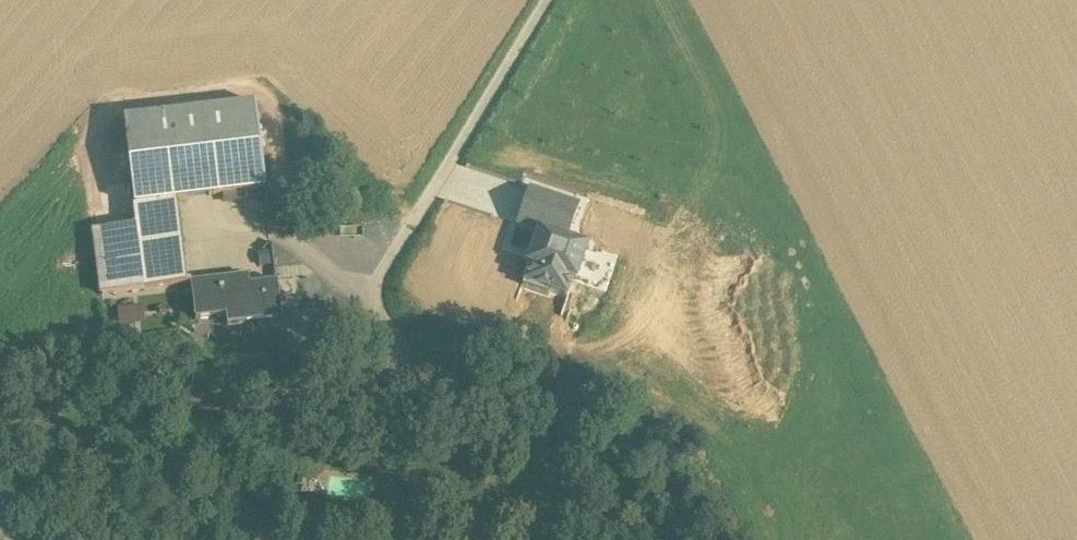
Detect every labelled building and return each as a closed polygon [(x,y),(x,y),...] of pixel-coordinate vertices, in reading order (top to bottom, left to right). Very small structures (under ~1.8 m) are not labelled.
[(254,106),(123,122),(133,210),(174,205),(264,194),(254,106)] [(579,209),(528,191),(516,226),(538,234),(567,244),(579,209)] [(174,205),(133,210),(136,231),(143,297),(185,292),(174,205)] [(136,231),(93,237),(100,302),(143,297),(136,231)] [(567,244),(538,234),(526,269),(529,270),(522,292),(548,301),(550,297),(565,302),(572,284),(575,285),(587,251),(567,244)] [(276,289),(237,294),(236,284),(189,289),(193,328),(224,324),(225,333),(280,327),(279,318),(276,289)] [(295,287),(276,289),(279,318),(298,316),(295,287)] [(257,539),(280,539),(280,531),(257,530),(257,539)]
